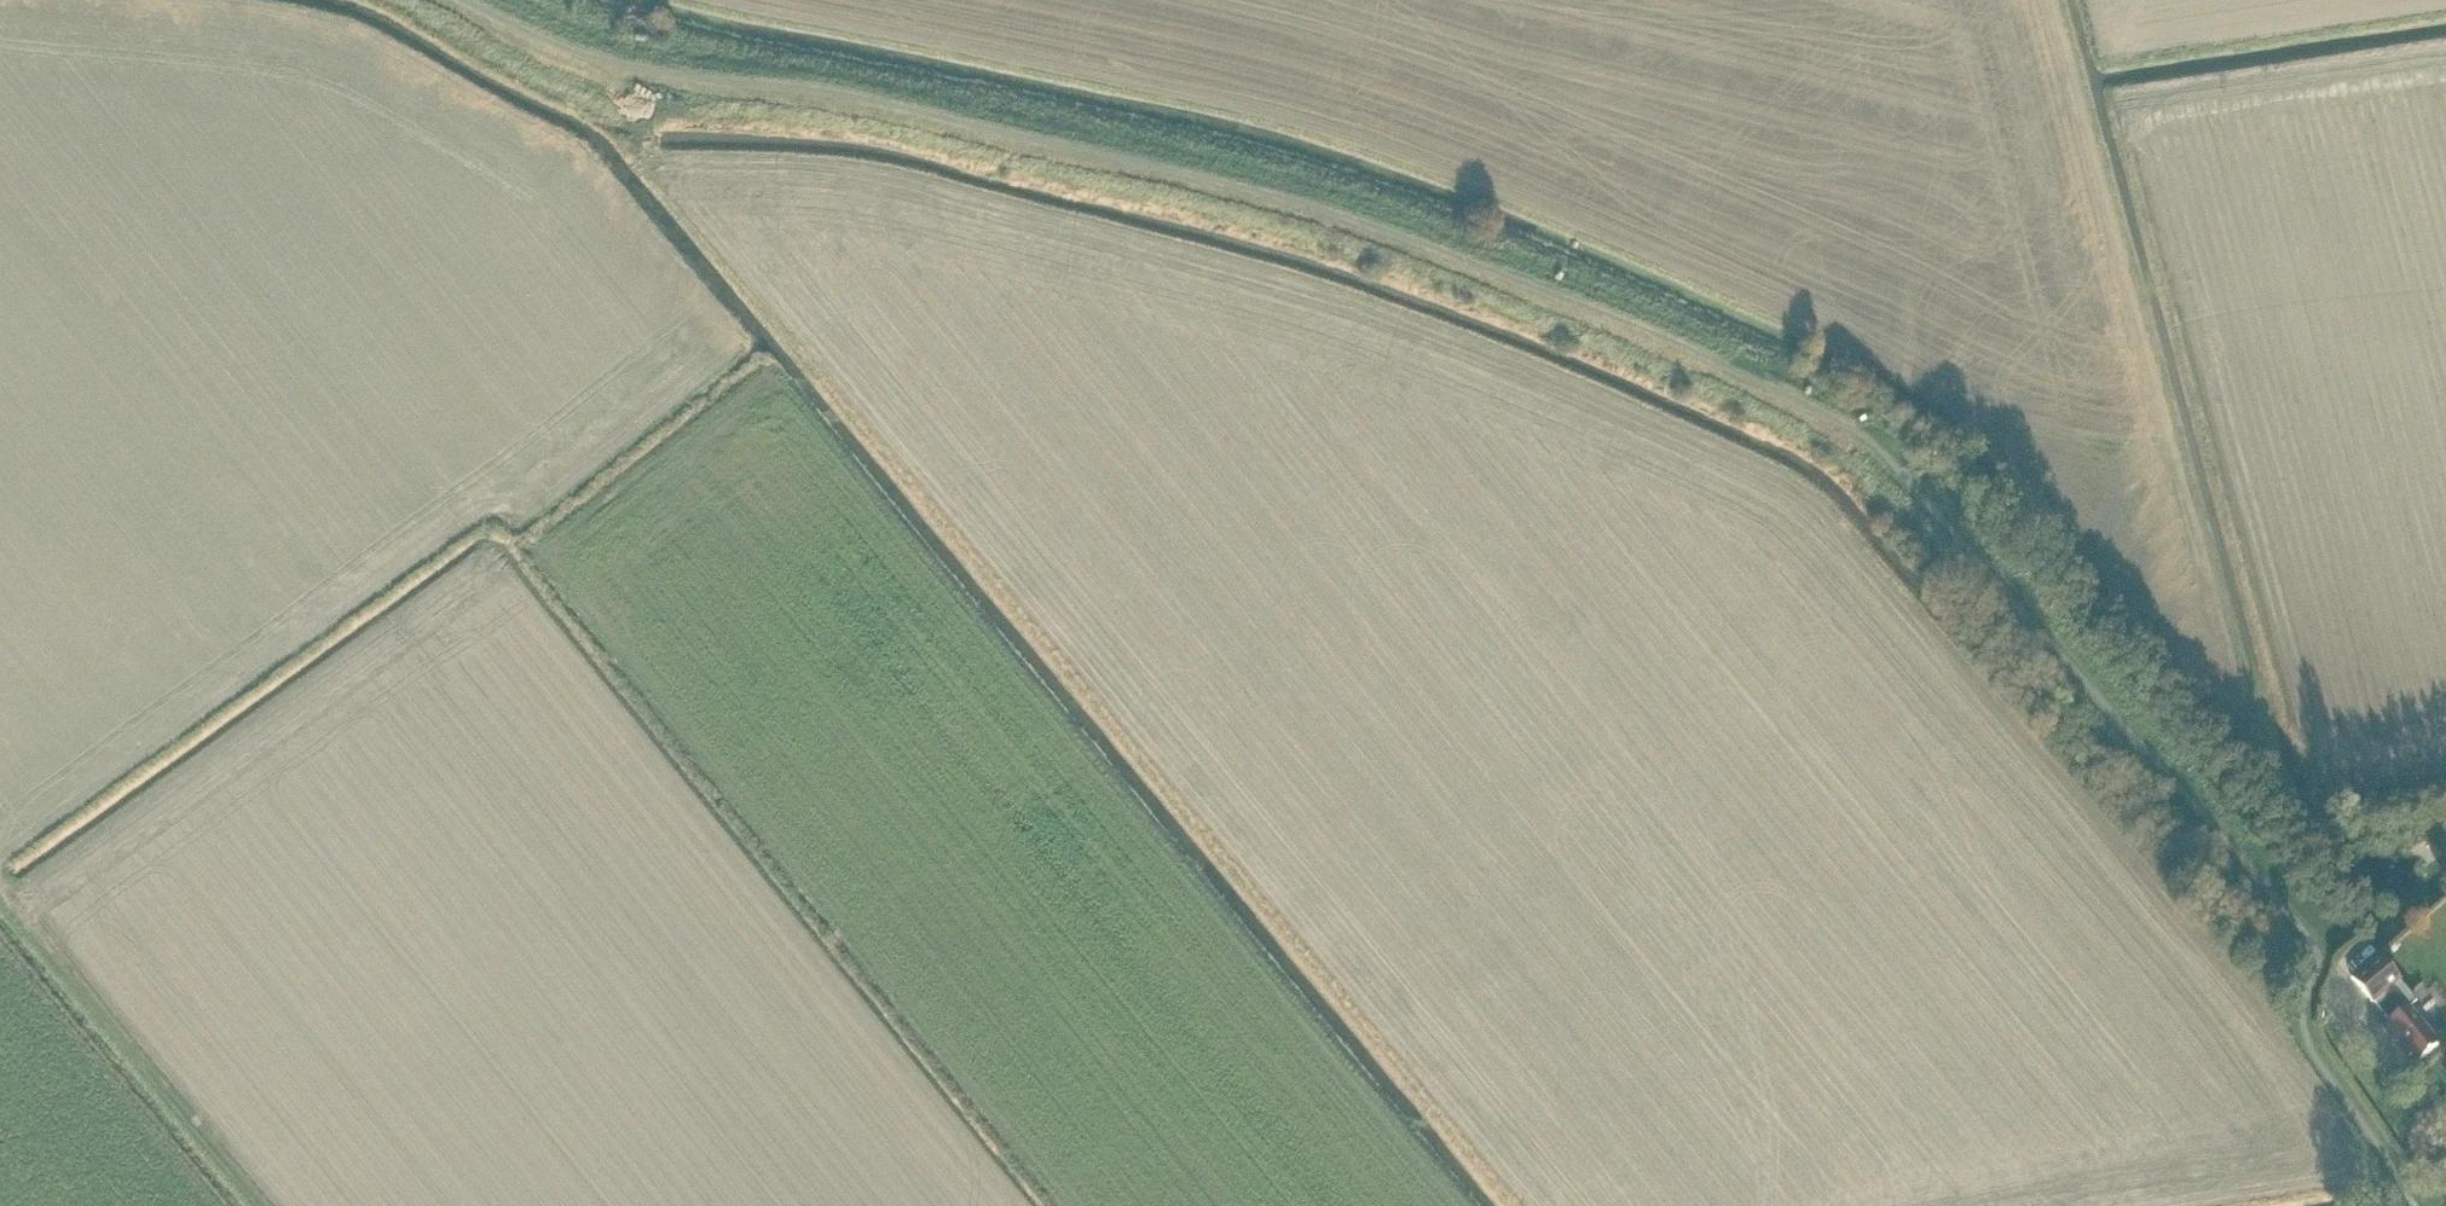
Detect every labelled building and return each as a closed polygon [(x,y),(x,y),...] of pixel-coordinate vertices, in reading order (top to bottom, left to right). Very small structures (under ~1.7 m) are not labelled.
[(2400,983),(2401,982),(2378,955),(2349,979),(2373,1007),(2374,1005),(2389,1023),(2380,1030),(2405,1061),(2410,1057),(2416,1065),(2440,1045),(2411,1008),(2416,1003),(2400,983)]
